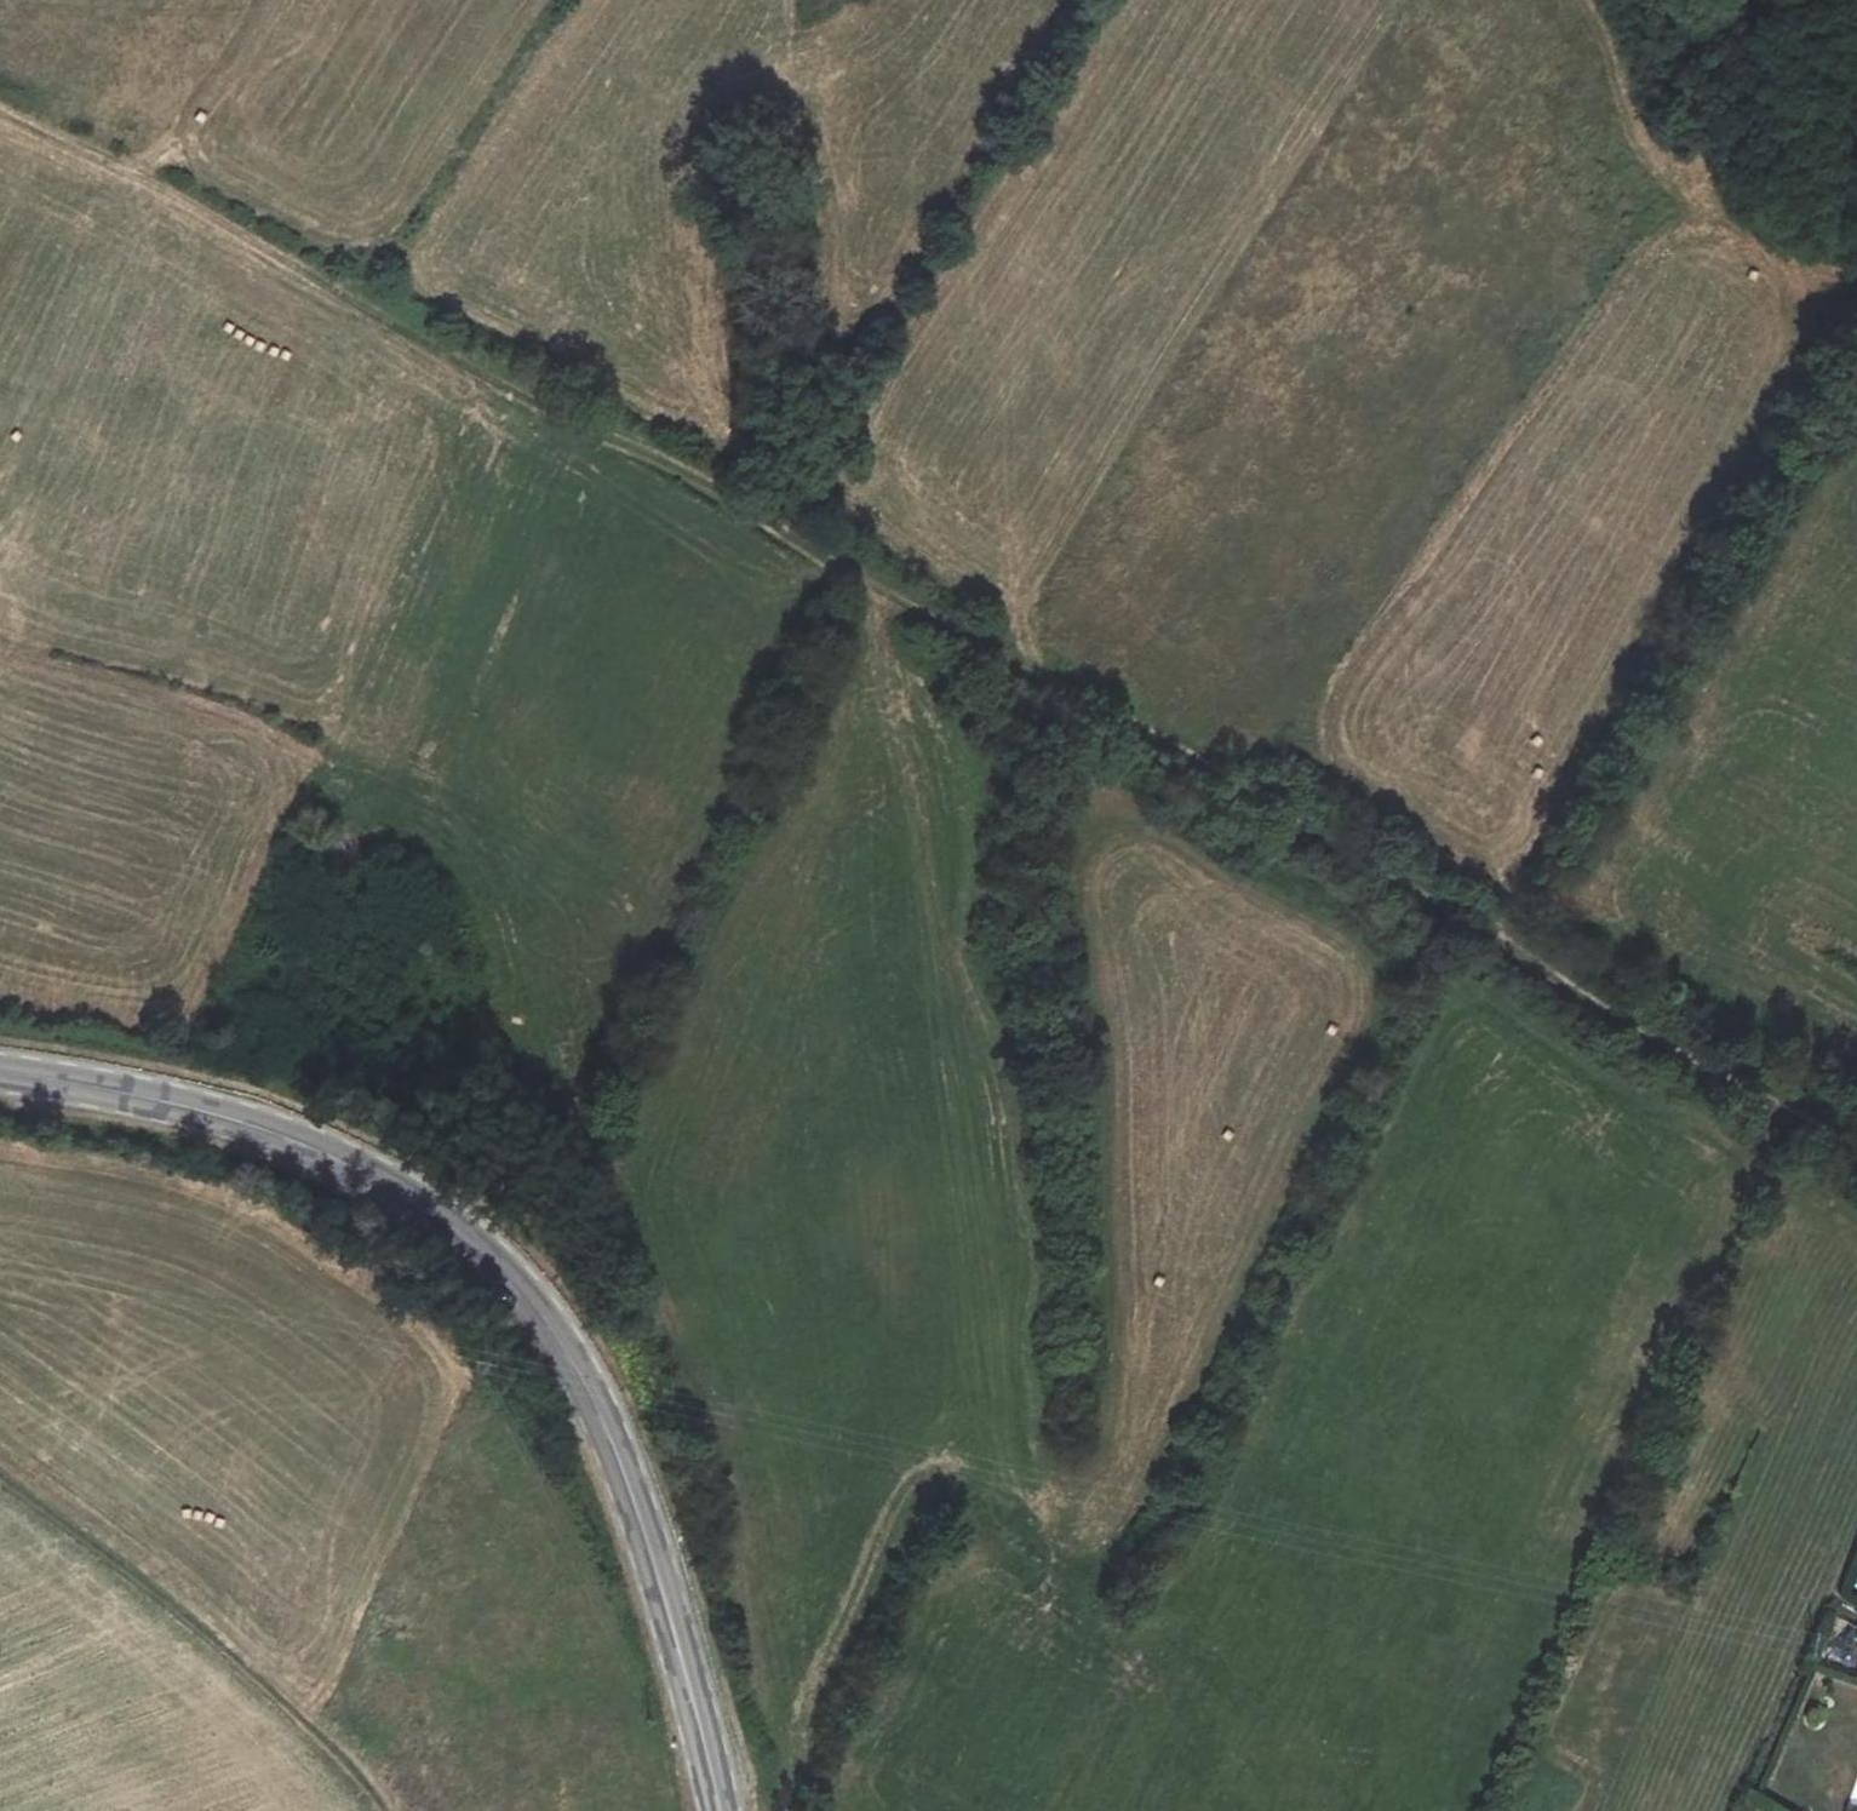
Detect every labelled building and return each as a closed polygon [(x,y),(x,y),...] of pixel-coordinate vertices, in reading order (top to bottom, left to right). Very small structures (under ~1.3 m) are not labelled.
[(1856,1632),(1856,1628),(1838,1619),(1821,1651),(1842,1662),(1856,1632)]
